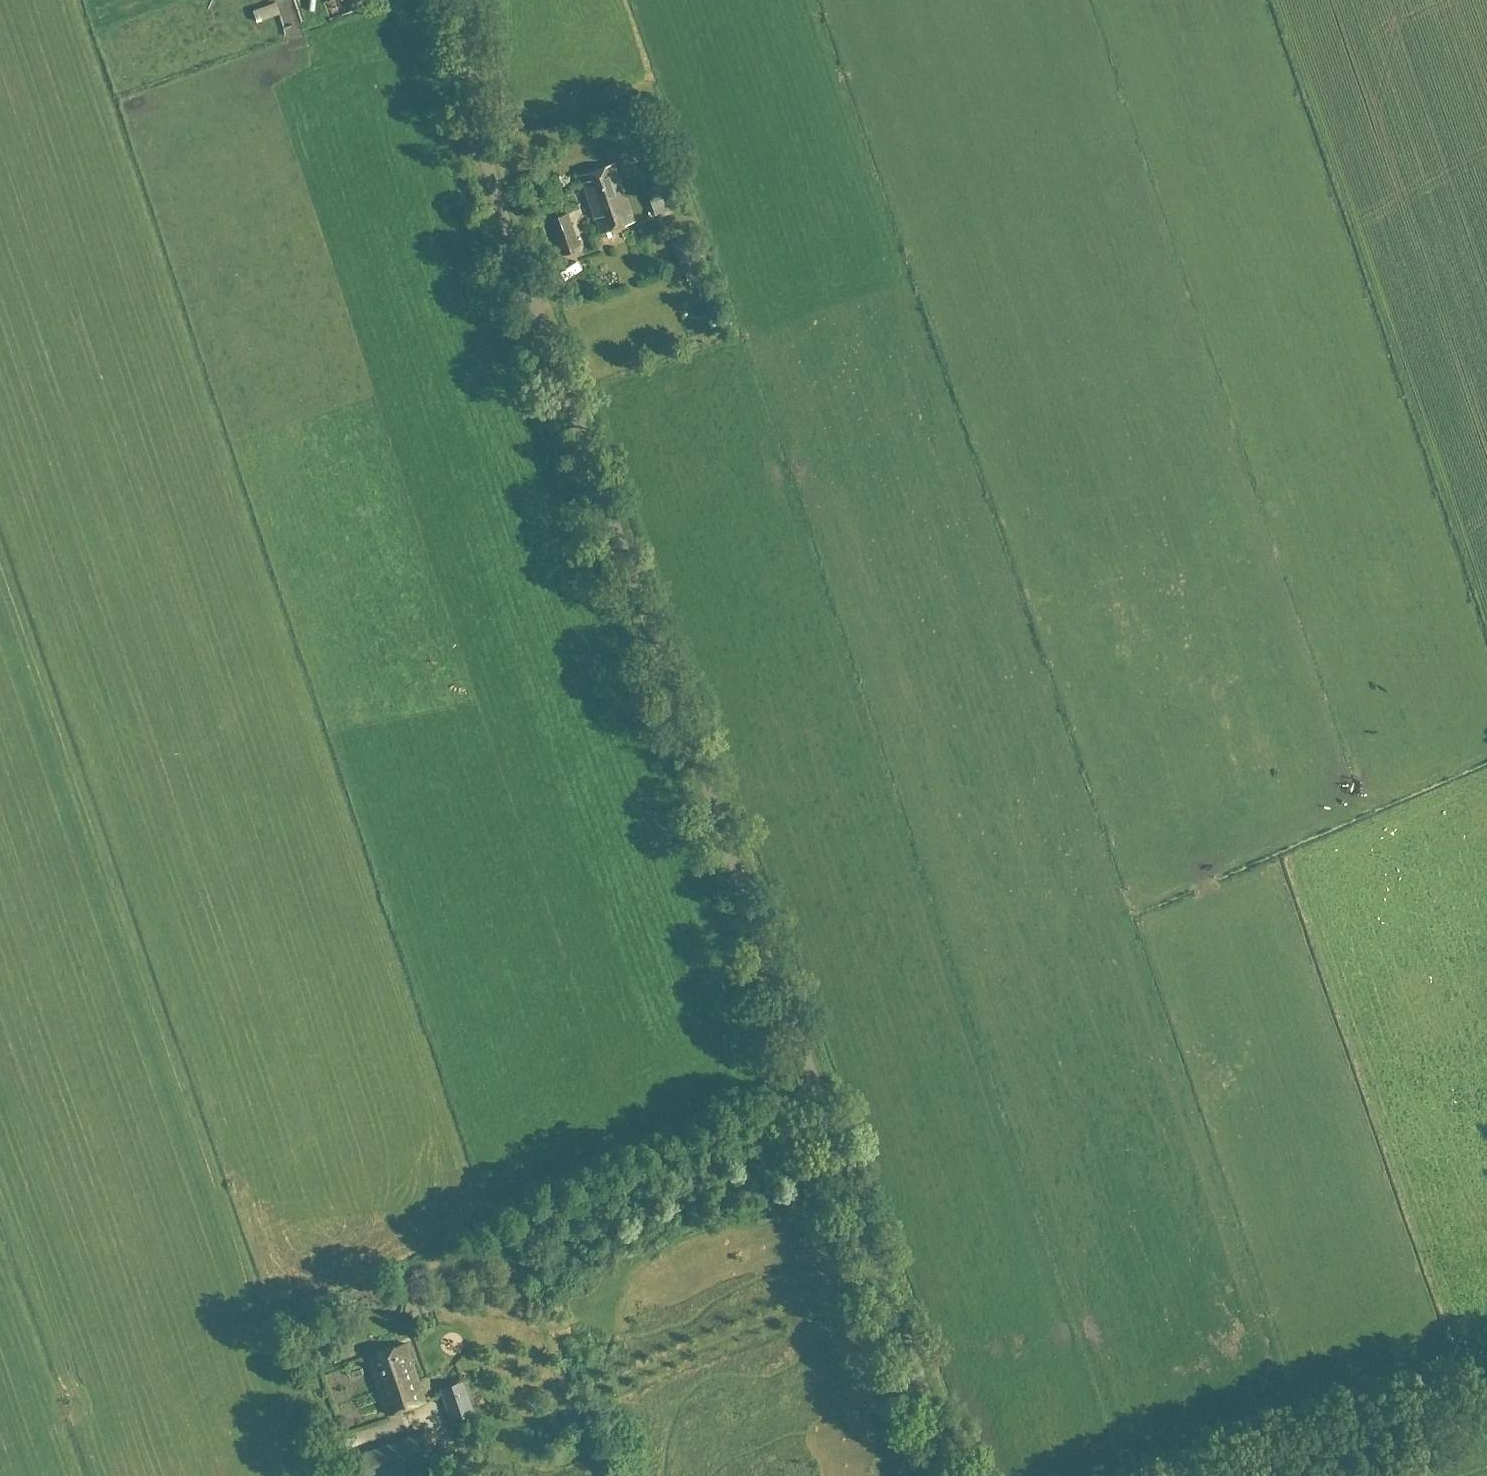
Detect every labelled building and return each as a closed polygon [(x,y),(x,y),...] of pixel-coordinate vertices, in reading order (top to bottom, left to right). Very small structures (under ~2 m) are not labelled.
[(343,5),(341,0),(319,0),(325,13),(343,5)] [(274,4),(251,13),(255,24),(278,16),(274,4)] [(635,222),(614,164),(577,177),(598,235),(632,223),(635,222)] [(645,189),(655,216),(678,208),(669,181),(645,189)] [(547,221),(560,257),(580,250),(567,214),(547,221)] [(404,1344),(366,1357),(385,1415),(423,1403),(404,1344)] [(461,1381),(438,1390),(450,1424),(474,1416),(461,1381)] [(357,1456),(365,1475),(411,1475),(426,1471),(414,1436),(357,1456)]
